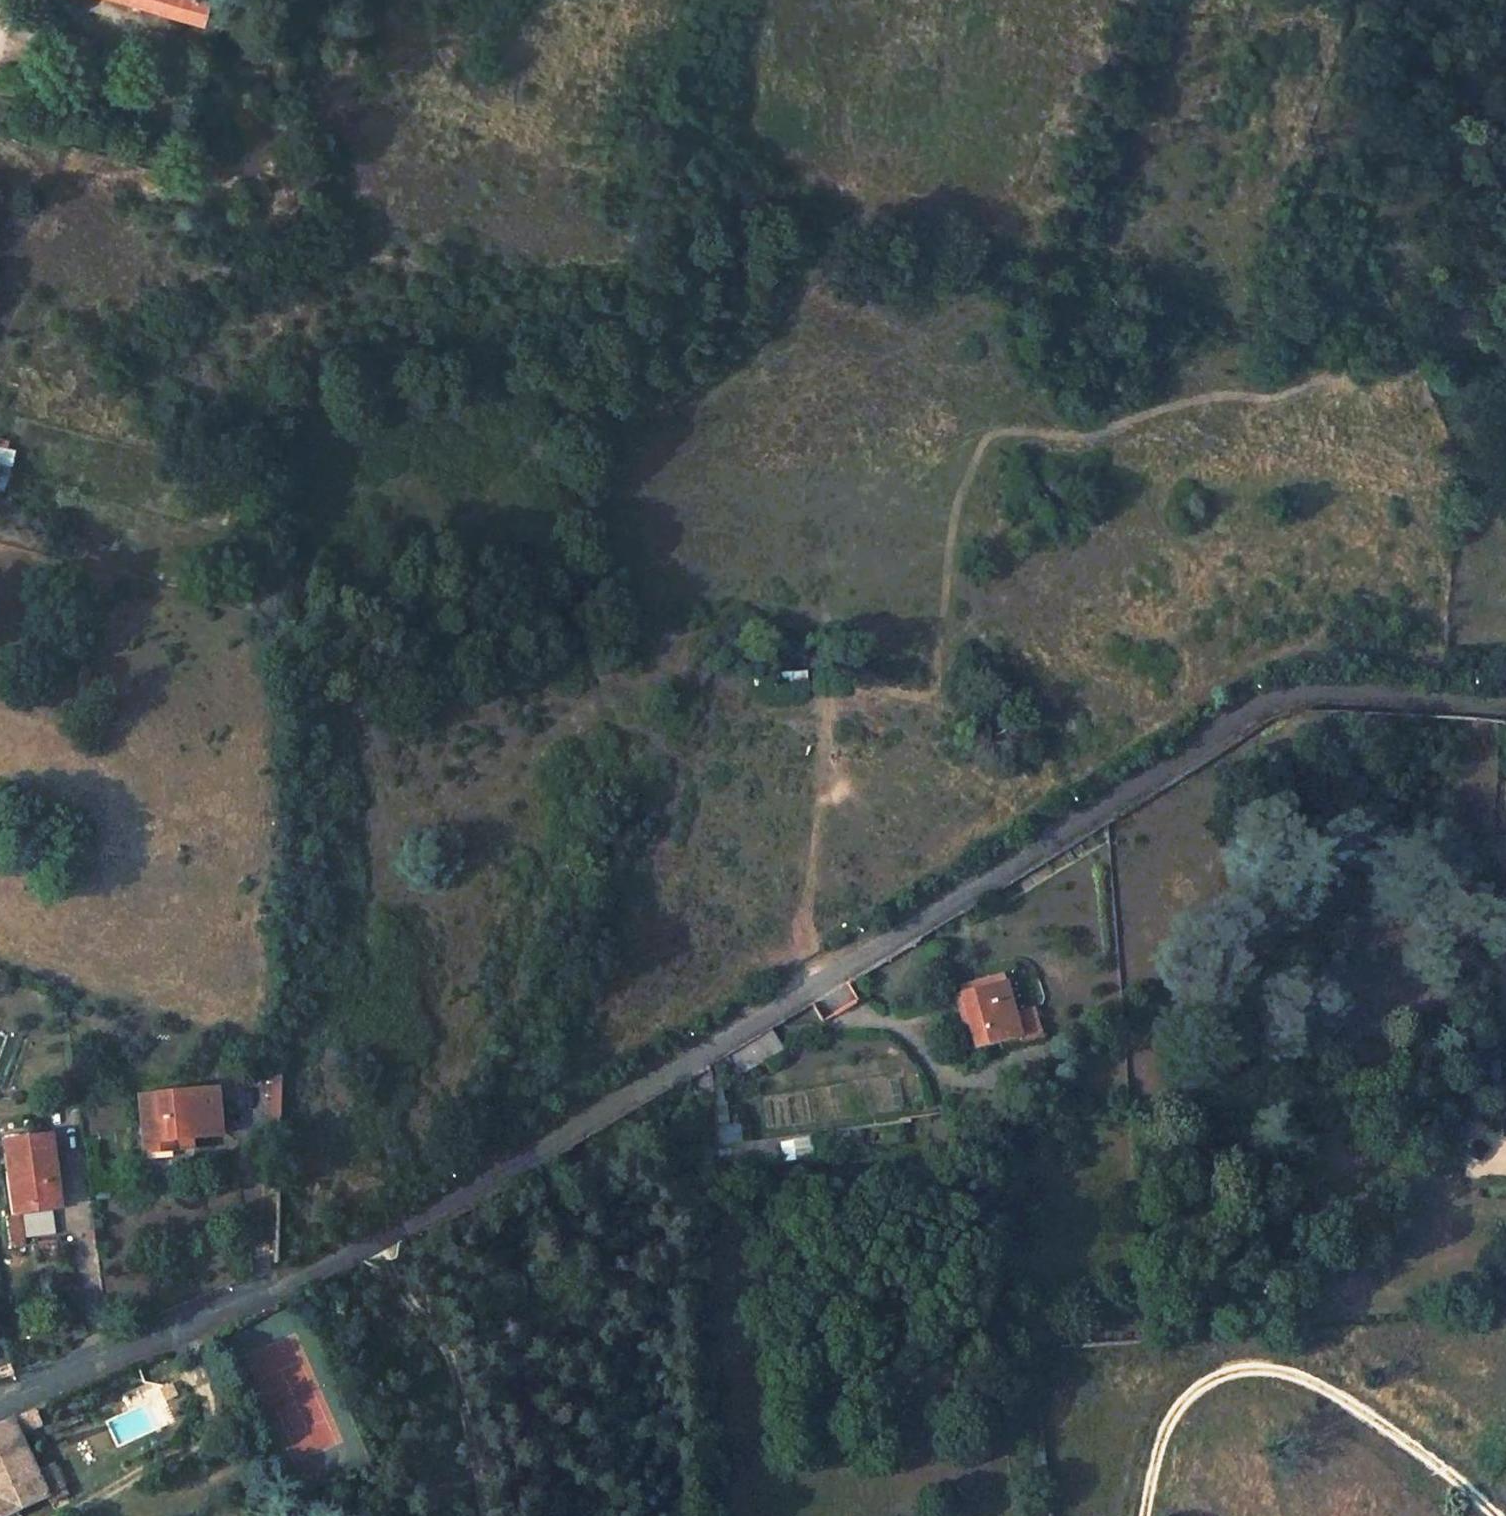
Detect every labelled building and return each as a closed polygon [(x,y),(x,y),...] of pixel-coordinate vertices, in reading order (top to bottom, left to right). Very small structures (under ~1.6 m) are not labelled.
[(201,22),(206,0),(118,0),(201,22)] [(211,178),(217,157),(190,152),(185,173),(211,178)] [(1005,981),(1003,974),(965,984),(967,991),(1005,981)] [(1005,981),(967,991),(957,994),(972,1050),(1020,1038),(1005,981)] [(727,1054),(740,1075),(781,1051),(768,1029),(727,1054)] [(1498,1064),(1481,1063),(1480,1084),(1497,1084),(1498,1064)] [(270,1073),(268,1129),(277,1130),(279,1073),(270,1073)] [(218,1137),(215,1089),(138,1096),(143,1154),(169,1152),(168,1142),(188,1140),(218,1137)] [(974,1138),(988,1137),(987,1124),(973,1126),(974,1138)] [(58,1206),(50,1134),(2,1140),(10,1212),(6,1212),(11,1250),(23,1248),(18,1211),(58,1206)] [(168,1142),(169,1152),(190,1150),(188,1140),(168,1142)] [(19,1416),(25,1429),(42,1421),(35,1409),(19,1416)] [(19,1433),(25,1429),(19,1416),(12,1419),(19,1433)] [(48,1496),(19,1433),(12,1419),(0,1424),(0,1515),(8,1515),(48,1496)]
